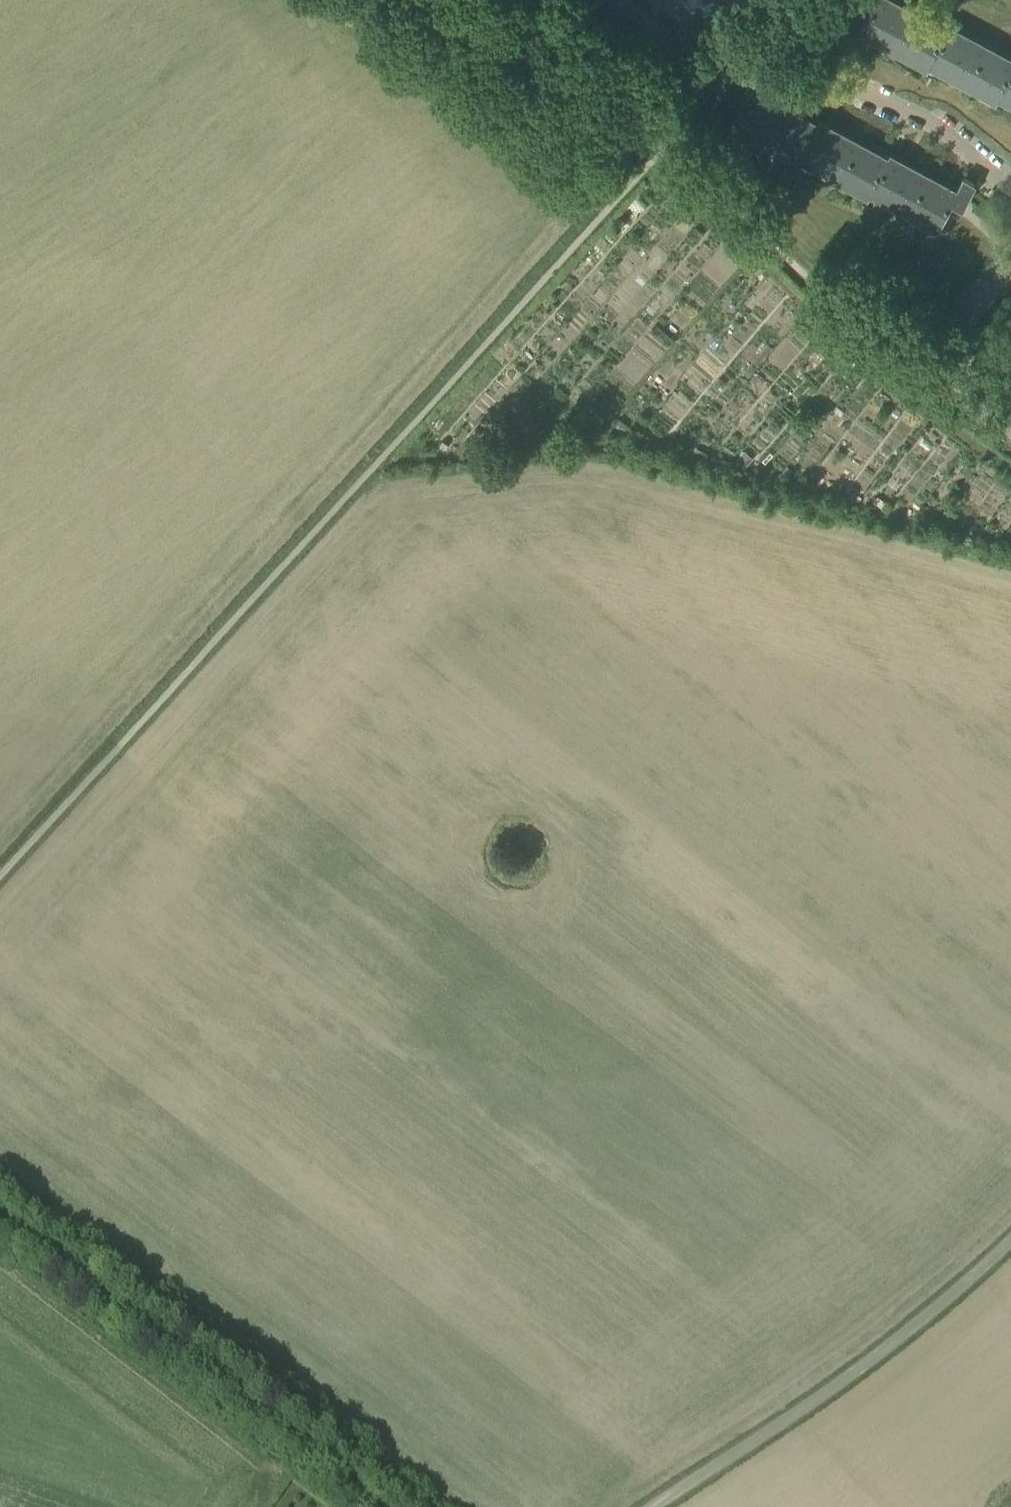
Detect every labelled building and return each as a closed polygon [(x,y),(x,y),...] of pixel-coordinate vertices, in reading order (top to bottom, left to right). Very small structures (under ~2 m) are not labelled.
[(927,63),(994,100),(996,96),(1010,104),(1010,63),(945,28),(944,31),(886,0),(874,0),(858,30),(925,67),(927,63)] [(859,27),(865,16),(850,8),(844,18),(859,27)] [(887,156),(885,160),(818,124),(816,127),(749,91),(730,126),(798,163),(800,159),(867,195),(869,192),(936,228),(950,201),(961,207),(974,183),(962,177),(954,193),(887,156)] [(835,490),(838,479),(814,472),(811,483),(835,490)]
